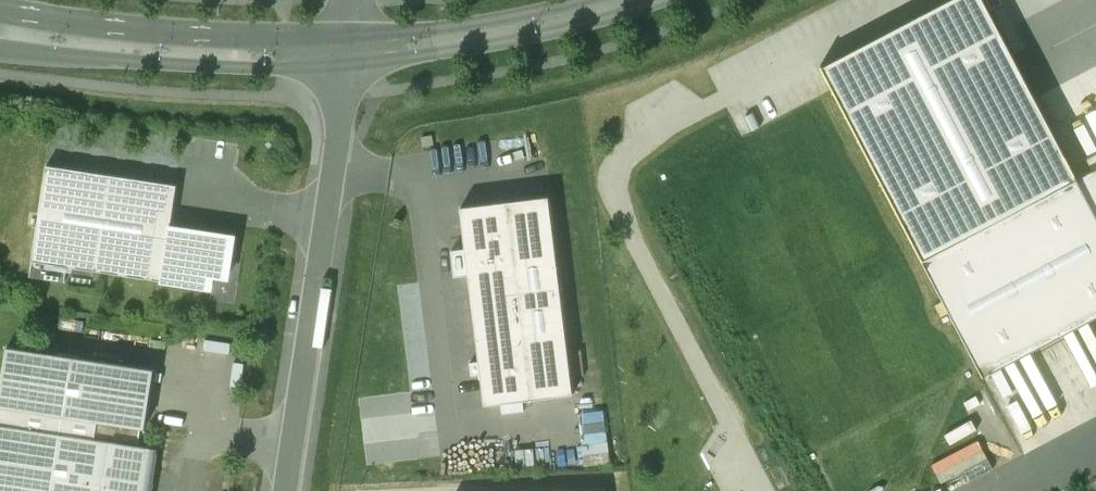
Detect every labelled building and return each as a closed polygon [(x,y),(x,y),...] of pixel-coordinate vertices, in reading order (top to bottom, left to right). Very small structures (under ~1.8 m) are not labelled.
[(1076,179),(982,0),(950,0),(822,67),(924,259),(1076,179)] [(177,185),(48,165),(33,260),(211,287),(213,275),(228,277),(234,236),(171,226),(177,185)] [(1076,179),(1095,217),(1095,169),(1076,179)] [(983,377),(1095,315),(1095,217),(1076,179),(924,259),(983,377)] [(549,196),(461,206),(466,248),(452,250),(455,276),(469,274),(480,360),(471,361),(473,374),(482,373),(485,405),(574,394),(549,196)] [(0,397),(0,490),(152,490),(159,448),(142,446),(154,369),(8,347),(0,397)]
